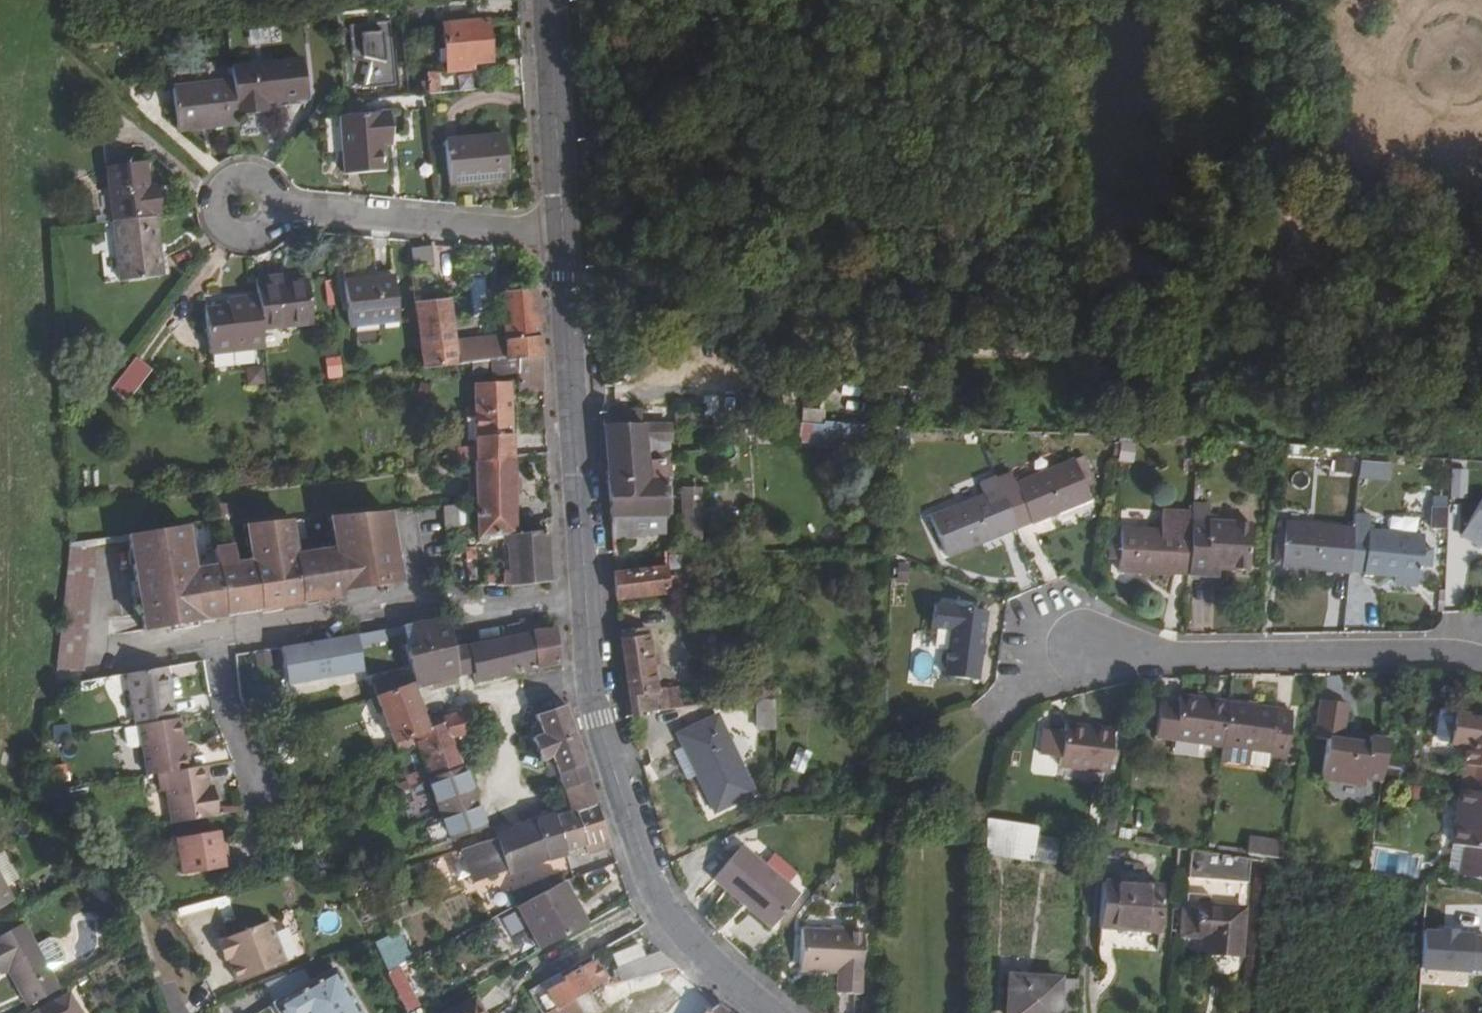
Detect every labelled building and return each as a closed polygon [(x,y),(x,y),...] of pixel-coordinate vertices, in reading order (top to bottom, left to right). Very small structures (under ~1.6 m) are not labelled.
[(481,22),(438,27),(444,77),(463,74),(463,67),(486,64),(481,22)] [(360,89),(385,88),(390,70),(384,68),(389,52),(383,50),(388,35),(387,25),(349,27),(351,61),(365,64),(360,89)] [(310,59),(228,69),(231,83),(235,119),(267,114),(266,106),(314,99),(310,59)] [(353,90),(360,89),(365,64),(351,61),(353,90)] [(427,71),(427,94),(441,94),(441,71),(427,71)] [(176,134),(236,125),(235,119),(231,83),(170,91),(176,134)] [(324,158),(338,156),(341,177),(380,172),(377,147),(388,145),(384,114),(334,120),(320,121),(324,158)] [(500,134),(441,140),(446,184),(505,177),(500,134)] [(105,162),(113,226),(155,221),(162,220),(158,189),(148,190),(144,157),(105,162)] [(155,221),(113,226),(120,286),(163,281),(155,221)] [(428,247),(410,249),(412,267),(430,265),(428,247)] [(395,276),(345,283),(350,326),(401,319),(395,276)] [(292,279),(255,284),(256,291),(292,285),(292,279)] [(292,285),(256,291),(257,302),(261,334),(313,327),(308,283),(292,285)] [(538,358),(534,290),(501,294),(504,335),(506,361),(538,358)] [(448,301),(414,304),(424,371),(458,367),(454,342),(448,301)] [(210,361),(264,354),(261,334),(257,302),(226,306),(227,312),(205,314),(210,361)] [(506,361),(504,335),(454,342),(458,367),(472,365),(486,364),(492,363),(506,361)] [(111,389),(128,401),(152,368),(134,356),(111,389)] [(327,378),(343,377),(341,356),(325,357),(327,378)] [(540,389),(538,358),(506,361),(492,363),(494,379),(498,379),(515,377),(519,377),(520,390),(540,389)] [(472,365),(473,380),(488,379),(486,364),(472,365)] [(540,392),(540,389),(520,390),(519,377),(515,377),(517,394),(540,392)] [(471,389),(473,440),(510,438),(508,387),(471,389)] [(642,413),(600,412),(602,426),(642,428),(642,413)] [(800,423),(799,441),(847,444),(848,425),(800,423)] [(642,428),(602,426),(603,445),(610,518),(663,515),(661,480),(661,458),(658,458),(658,446),(662,445),(662,436),(671,436),(671,429),(642,428)] [(672,445),(671,436),(662,436),(662,445),(672,445)] [(456,452),(457,464),(474,461),(510,459),(510,450),(510,438),(473,440),(473,447),(474,455),(469,456),(469,450),(456,452)] [(456,449),(456,451),(456,452),(469,450),(469,456),(474,455),(473,447),(456,449)] [(1146,450),(1136,449),(1134,465),(1145,466),(1146,450)] [(448,451),(450,464),(457,464),(456,452),(456,451),(448,451)] [(661,480),(669,480),(668,457),(661,458),(661,480)] [(512,529),(510,459),(474,461),(474,480),(475,495),(468,495),(469,506),(474,506),(476,544),(504,539),(512,538),(512,529)] [(1084,481),(1093,477),(1086,461),(1078,464),(1084,481)] [(999,482),(1019,531),(1020,534),(1093,503),(1088,490),(1084,481),(1078,464),(1021,487),(1015,475),(999,482)] [(1392,466),(1362,464),(1361,477),(1391,479),(1392,466)] [(1466,500),(1468,470),(1452,468),(1449,499),(1466,500)] [(1084,481),(1088,490),(1097,486),(1093,477),(1084,481)] [(999,482),(998,479),(982,485),(987,497),(933,519),(949,560),(1019,531),(999,482)] [(703,539),(702,486),(680,486),(682,540),(703,539)] [(1431,496),(1430,527),(1446,527),(1447,497),(1431,496)] [(459,532),(457,506),(444,507),(446,533),(459,532)] [(1463,542),(1481,553),(1481,507),(1463,542)] [(218,528),(233,527),(231,509),(216,511),(218,528)] [(1214,511),(1194,510),(1194,518),(1190,582),(1220,584),(1221,576),(1249,578),(1252,530),(1218,527),(1212,527),(1213,520),(1214,511)] [(189,526),(133,534),(145,628),(200,619),(200,617),(225,614),(224,611),(258,607),(258,609),(302,603),(302,600),(341,595),(340,591),(396,584),(388,513),(331,517),(336,552),(295,558),(290,521),(247,525),(252,563),(195,571),(189,526)] [(663,515),(610,518),(612,539),(644,537),(644,534),(664,532),(663,515)] [(1190,582),(1194,518),(1165,517),(1164,537),(1122,534),(1119,577),(1190,582)] [(526,536),(524,527),(512,529),(512,538),(504,539),(505,547),(513,546),(514,577),(514,583),(550,580),(545,532),(526,536)] [(1277,573),(1283,573),(1287,531),(1281,530),(1277,573)] [(1350,580),(1355,537),(1287,531),(1283,573),(1350,580)] [(1426,544),(1355,537),(1350,580),(1422,587),(1426,544)] [(102,539),(69,543),(57,660),(88,662),(102,539)] [(513,546),(505,547),(507,577),(514,577),(513,546)] [(666,566),(615,571),(618,601),(668,596),(668,589),(666,566)] [(933,679),(977,684),(983,613),(977,613),(978,605),(953,603),(952,611),(931,609),(928,657),(935,657),(933,679)] [(457,674),(457,646),(449,619),(416,625),(404,627),(407,653),(416,686),(419,686),(457,674)] [(284,648),(290,686),(364,674),(359,646),(386,641),(384,631),(284,648)] [(518,635),(508,636),(514,673),(535,669),(541,667),(558,664),(554,631),(518,635)] [(649,635),(620,638),(632,721),(640,720),(640,716),(716,706),(713,686),(695,688),(694,682),(677,684),(676,690),(660,692),(649,635)] [(508,636),(467,644),(469,671),(470,683),(514,673),(508,636)] [(467,644),(457,646),(457,674),(469,671),(467,644)] [(135,724),(138,724),(174,718),(165,668),(127,675),(135,724)] [(372,688),(376,697),(409,686),(405,676),(372,688)] [(417,700),(412,686),(409,686),(392,692),(376,697),(393,746),(428,734),(427,729),(425,724),(421,712),(417,700)] [(750,694),(751,701),(773,699),(779,698),(778,688),(774,688),(762,690),(762,692),(750,694)] [(422,698),(417,700),(421,712),(426,710),(422,698)] [(1220,752),(1226,708),(1176,701),(1175,711),(1159,710),(1154,742),(1220,752)] [(1245,711),(1258,713),(1259,706),(1246,704),(1245,711)] [(1361,782),(1378,786),(1384,751),(1339,745),(1344,708),(1319,704),(1313,741),(1323,743),(1317,782),(1360,788),(1361,782)] [(589,782),(564,708),(538,716),(540,721),(535,734),(544,765),(546,765),(548,764),(555,763),(560,778),(564,789),(589,782)] [(1245,711),(1226,708),(1220,752),(1268,758),(1267,766),(1283,768),(1291,717),(1258,713),(1245,711)] [(471,732),(467,712),(443,719),(444,724),(427,729),(428,734),(393,746),(390,746),(384,748),(387,757),(417,747),(425,771),(404,779),(405,783),(392,788),(393,791),(369,802),(371,807),(429,783),(428,780),(462,767),(451,738),(471,732)] [(147,775),(161,773),(187,769),(178,717),(174,718),(138,724),(147,775)] [(444,724),(443,719),(425,724),(427,729),(444,724)] [(721,720),(683,738),(718,811),(755,793),(721,720)] [(1450,721),(1445,753),(1460,755),(1458,773),(1471,776),(1467,801),(1481,803),(1481,725),(1450,721)] [(142,745),(138,724),(135,724),(124,726),(126,743),(131,747),(142,745)] [(1056,760),(1055,768),(1112,778),(1119,734),(1061,726),(1060,735),(1040,732),(1037,758),(1056,760)] [(796,748),(792,767),(806,770),(810,751),(796,748)] [(555,763),(548,764),(554,780),(560,778),(555,763)] [(170,790),(176,823),(223,816),(220,793),(214,794),(212,785),(209,765),(187,769),(161,773),(164,791),(170,790)] [(485,831),(462,767),(428,780),(429,783),(444,824),(426,831),(432,849),(485,831)] [(612,848),(589,782),(564,789),(571,811),(556,816),(566,853),(584,847),(589,856),(612,848)] [(1458,799),(1449,856),(1463,857),(1459,885),(1481,888),(1481,803),(1467,801),(1458,799)] [(284,811),(277,813),(280,819),(286,816),(284,811)] [(566,853),(556,816),(507,833),(484,842),(461,850),(472,882),(505,871),(506,874),(566,853)] [(985,823),(985,859),(1038,868),(1042,842),(1044,832),(985,823)] [(225,853),(223,844),(222,831),(181,839),(188,875),(233,867),(231,851),(225,853)] [(1042,842),(1038,868),(1059,871),(1063,845),(1042,842)] [(1281,850),(1246,844),(1244,860),(1279,866),(1281,850)] [(748,898),(775,920),(795,896),(738,847),(714,876),(744,903),(748,898)] [(440,858),(449,879),(468,871),(458,850),(440,858)] [(1419,876),(1421,855),(1376,850),(1374,872),(1419,876)] [(1204,858),(1182,855),(1180,880),(1196,881),(1197,870),(1212,872),(1211,882),(1219,882),(1247,885),(1248,866),(1204,858)] [(16,900),(0,872),(0,908),(16,900)] [(575,889),(569,878),(563,882),(570,893),(575,889)] [(563,882),(529,900),(517,906),(541,950),(587,925),(570,893),(563,882)] [(1219,882),(1211,882),(1210,900),(1209,912),(1217,913),(1219,882)] [(1162,892),(1103,889),(1098,953),(1100,953),(1098,972),(1155,975),(1156,957),(1158,956),(1162,892)] [(198,918),(228,909),(224,898),(195,907),(198,918)] [(771,925),(775,920),(748,898),(744,903),(771,925)] [(1209,912),(1210,900),(1187,899),(1185,911),(1183,942),(1203,943),(1202,959),(1241,961),(1245,915),(1217,913),(1209,912)] [(263,918),(214,935),(228,976),(277,959),(263,918)] [(30,1008),(62,991),(25,926),(0,940),(0,966),(5,963),(10,973),(30,1008)] [(1481,975),(1481,932),(1423,929),(1421,972),(1481,975)] [(863,993),(864,952),(864,935),(864,934),(805,932),(804,968),(842,969),(842,974),(841,993),(863,993)] [(214,935),(210,936),(217,955),(221,954),(214,935)] [(864,952),(877,952),(878,935),(864,935),(864,952)] [(49,937),(36,944),(49,967),(62,960),(64,953),(55,938),(49,937)] [(390,947),(377,955),(388,976),(401,969),(390,947)] [(677,968),(658,952),(615,975),(615,977),(619,985),(677,968)] [(561,1009),(576,1000),(605,984),(594,962),(564,979),(566,983),(549,992),(559,1009),(561,1009)] [(10,973),(5,963),(0,966),(0,977),(1,978),(10,973)] [(274,1003),(280,1012),(360,1012),(333,968),(274,1003)] [(401,969),(388,976),(407,1012),(414,1012),(413,1010),(421,1005),(401,969)] [(1080,984),(1060,983),(1010,978),(1008,1012),(1078,1012),(1080,984)] [(80,1007),(73,996),(41,1012),(69,1012),(80,1007)] [(454,1012),(483,1012),(476,1000),(454,1012)] [(563,1012),(583,1012),(576,1000),(561,1009),(563,1012)]
